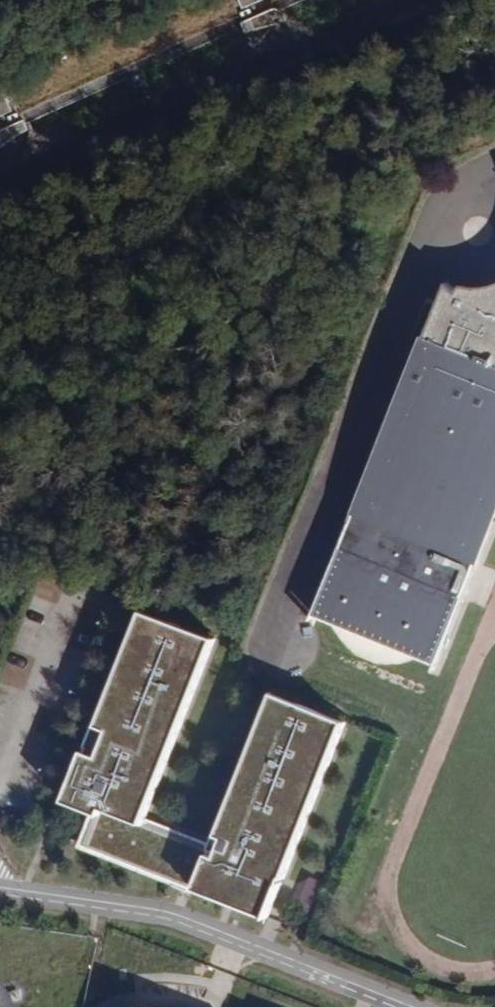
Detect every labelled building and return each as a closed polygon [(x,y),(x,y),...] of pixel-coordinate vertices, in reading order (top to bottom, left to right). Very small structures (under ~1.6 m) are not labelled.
[(251,9),(268,0),(246,0),(251,9)] [(0,81),(0,156),(35,140),(5,79),(0,81)] [(487,281),(471,284),(461,284),(455,291),(465,299),(469,292),(494,287),(494,277),(487,281)] [(469,292),(465,299),(455,291),(444,284),(310,614),(433,665),(494,513),(494,287),(469,292)] [(212,639),(141,611),(137,623),(86,752),(83,751),(63,801),(95,813),(82,844),(266,916),(343,722),(271,694),(212,846),(142,819),(208,650),(212,639)]
